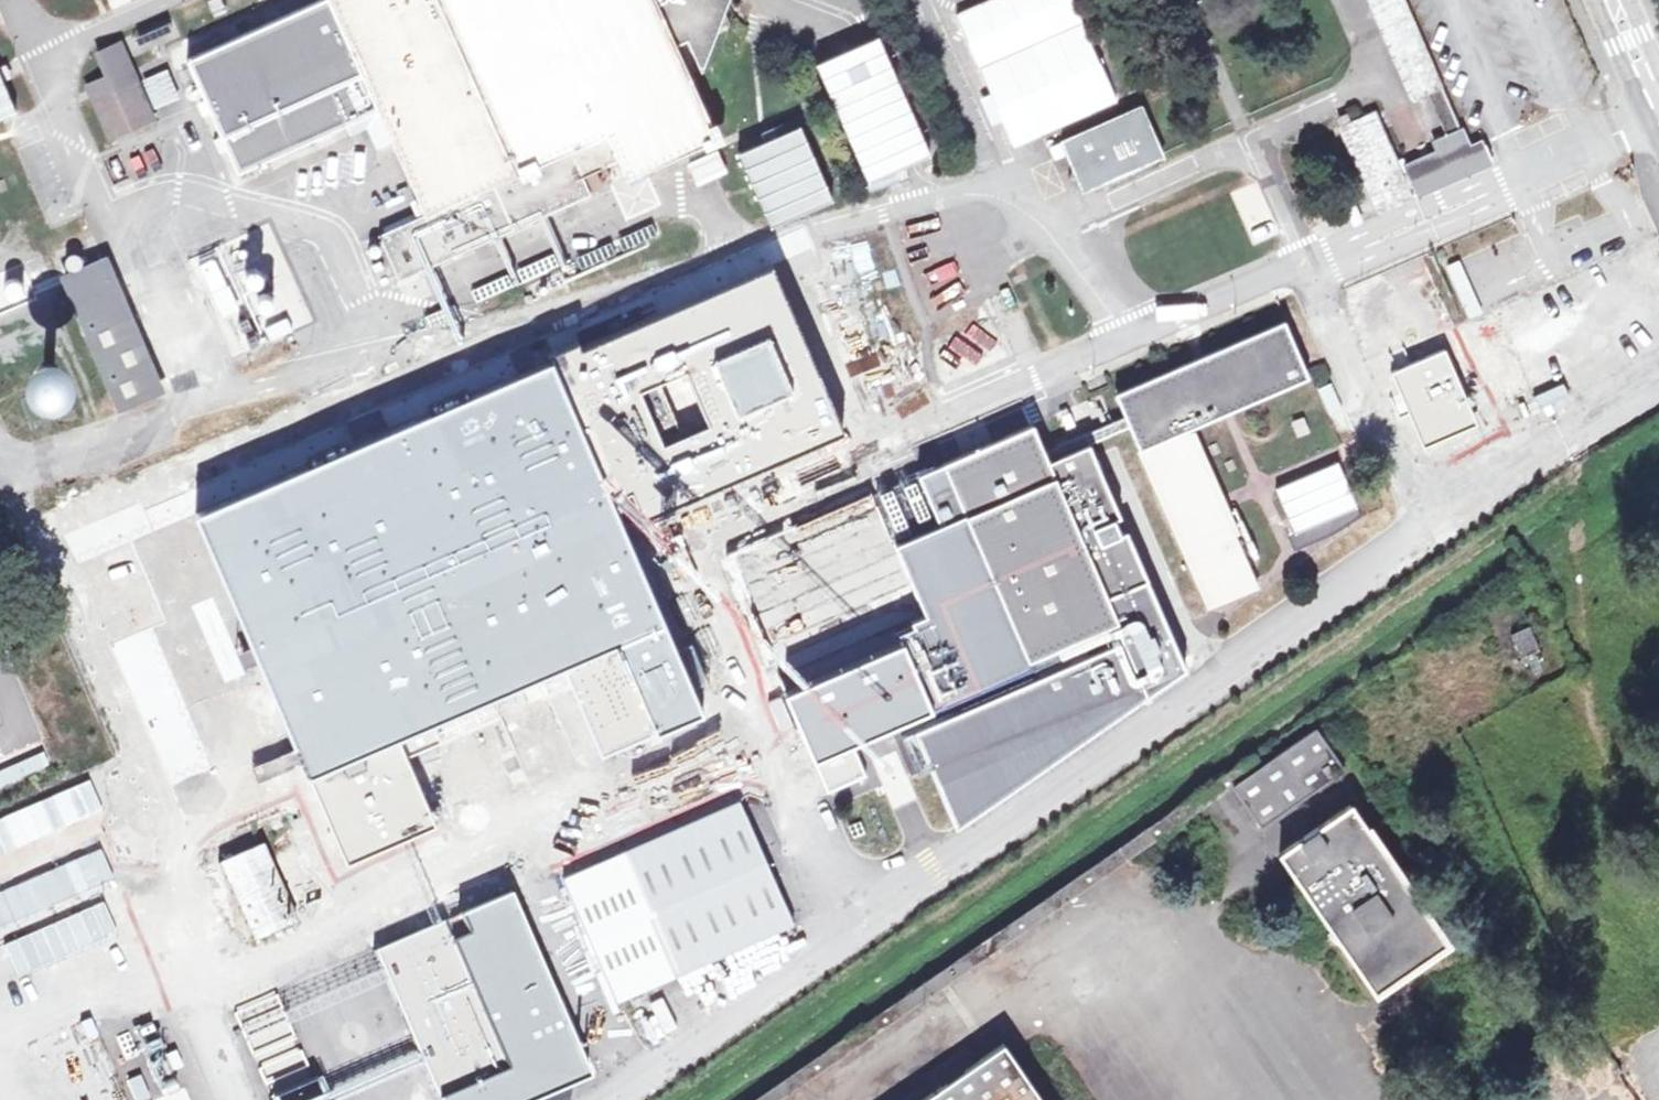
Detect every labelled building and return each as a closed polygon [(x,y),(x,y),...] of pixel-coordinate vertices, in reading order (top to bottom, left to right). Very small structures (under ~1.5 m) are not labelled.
[(187,57),(241,177),(381,114),(427,217),(382,237),(402,282),(595,197),(586,180),(619,166),(627,183),(721,142),(679,49),(660,6),(658,0),(316,0),(187,57)] [(660,6),(679,49),(693,42),(672,0),(663,0),(660,6)] [(693,42),(707,71),(717,36),(738,28),(730,10),(735,0),(672,0),(693,42)] [(1402,0),(1369,0),(1413,102),(1426,96),(1440,90),(1402,0)] [(19,112),(33,107),(23,76),(8,80),(19,112)] [(158,125),(138,79),(92,100),(112,145),(158,125)] [(11,108),(0,81),(0,113),(11,108)] [(1440,90),(1426,96),(1444,138),(1459,133),(1440,90)] [(1165,160),(1142,106),(1059,142),(1082,194),(1165,160)] [(1466,148),(1459,133),(1444,138),(1431,144),(1435,154),(1411,164),(1415,172),(1402,178),(1374,110),(1338,125),(1370,200),(1383,194),(1386,203),(1409,194),(1406,187),(1419,182),(1422,190),(1488,162),(1479,142),(1466,148)] [(840,193),(811,124),(748,148),(779,213),(840,193)] [(1383,194),(1370,200),(1378,220),(1494,175),(1488,162),(1422,190),(1419,182),(1406,187),(1409,194),(1386,203),(1383,194)] [(101,260),(61,277),(116,406),(156,389),(154,385),(101,260)] [(475,302),(516,286),(511,273),(470,288),(475,302)] [(759,294),(745,300),(759,331),(773,325),(759,294)] [(926,371),(1000,341),(991,319),(917,349),(926,371)] [(1302,366),(1284,324),(1117,396),(1209,612),(1259,590),(1222,504),(1192,433),(1228,417),(1309,382),(1302,366)] [(65,355),(53,354),(42,358),(33,366),(27,377),(27,389),(31,401),(40,411),(51,415),(63,415),(75,411),(84,401),(88,389),(88,378),(84,367),(76,359),(65,355)] [(817,396),(830,425),(863,410),(850,382),(817,396)] [(1041,423),(946,464),(1031,655),(1043,678),(919,729),(961,829),(1192,669),(1134,534),(1127,536),(1121,519),(1127,516),(1096,442),(1056,460),(1041,423)] [(1341,463),(1275,483),(1293,542),(1359,522),(1341,463)] [(963,685),(1031,655),(946,464),(782,533),(834,655),(901,627),(915,661),(947,647),(963,685)] [(1529,626),(1511,634),(1521,657),(1539,649),(1529,626)] [(703,718),(673,647),(606,677),(553,700),(536,708),(565,776),(703,718)] [(553,700),(606,677),(597,654),(543,676),(553,700)] [(420,753),(516,712),(507,690),(410,731),(420,753)] [(1231,785),(1260,828),(1346,771),(1317,728),(1231,785)] [(916,732),(904,737),(917,773),(929,769),(916,732)] [(533,746),(502,755),(520,819),(551,810),(533,746)] [(627,773),(648,760),(641,749),(620,762),(627,773)] [(1281,851),(1377,1000),(1455,950),(1359,801),(1281,851)] [(796,929),(743,802),(563,878),(617,1003),(796,929)] [(418,852),(359,877),(396,965),(424,953),(428,962),(457,950),(453,940),(490,925),(449,829),(414,844),(418,852)] [(294,920),(259,843),(217,861),(252,939),(294,920)] [(945,967),(873,1018),(767,1091),(771,1099),(784,1099),(953,983),(945,967)] [(1017,1045),(927,1099),(1051,1099),(1017,1045)] [(767,1091),(754,1099),(771,1099),(767,1091)]
